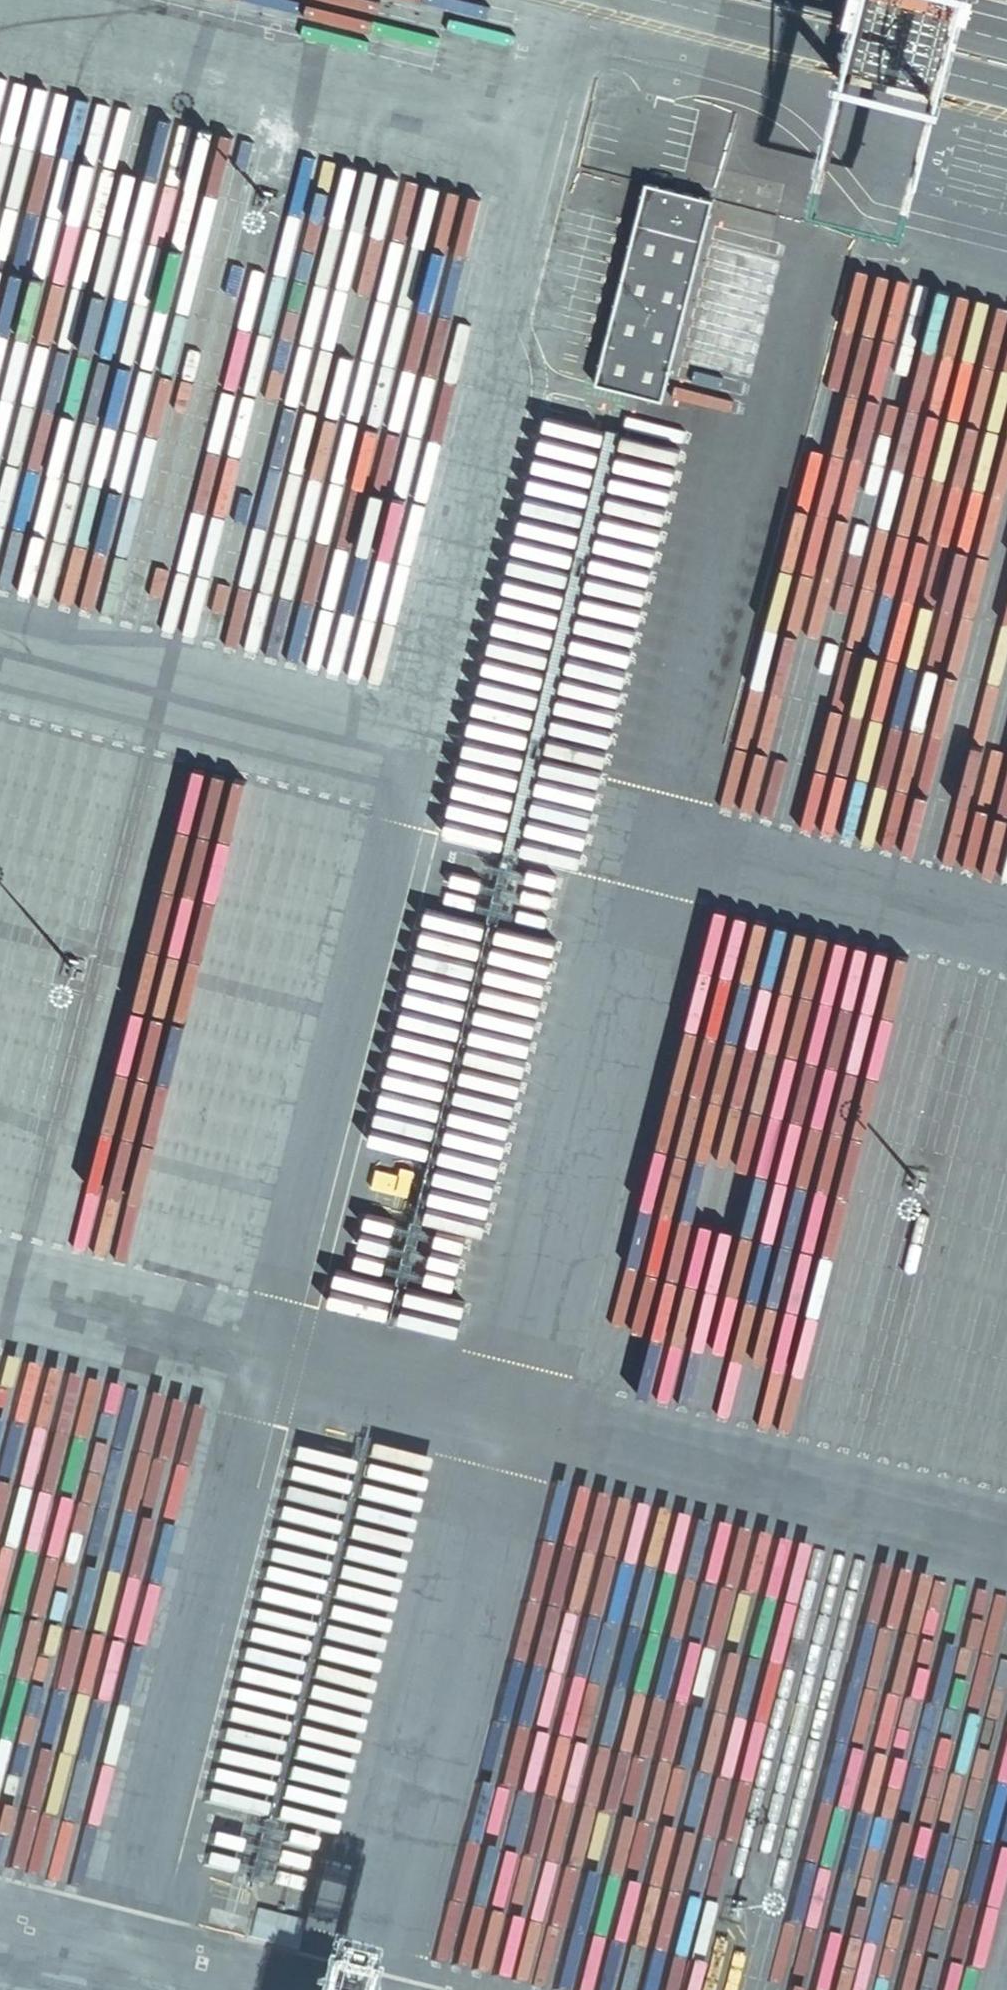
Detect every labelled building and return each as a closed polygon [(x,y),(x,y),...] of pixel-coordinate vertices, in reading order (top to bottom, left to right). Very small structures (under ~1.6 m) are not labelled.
[(666,399),(713,197),(645,183),(595,384),(666,399)]
